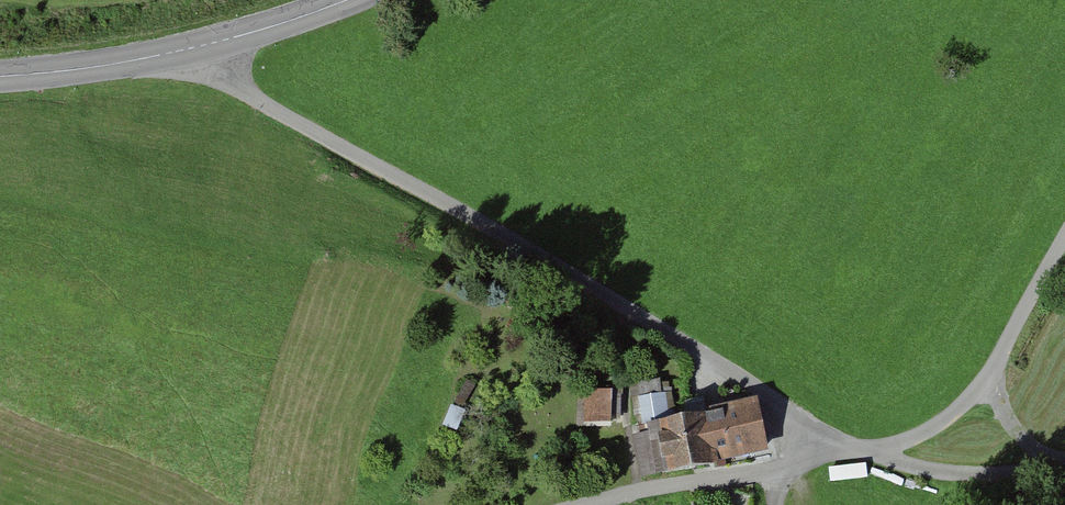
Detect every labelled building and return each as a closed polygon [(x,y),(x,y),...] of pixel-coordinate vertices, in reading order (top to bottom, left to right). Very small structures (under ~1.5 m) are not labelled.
[(611,423),(611,390),(581,390),(581,423),(611,423)] [(757,447),(748,398),(693,409),(695,415),(632,427),(642,476),(705,464),(704,458),(757,447)]
